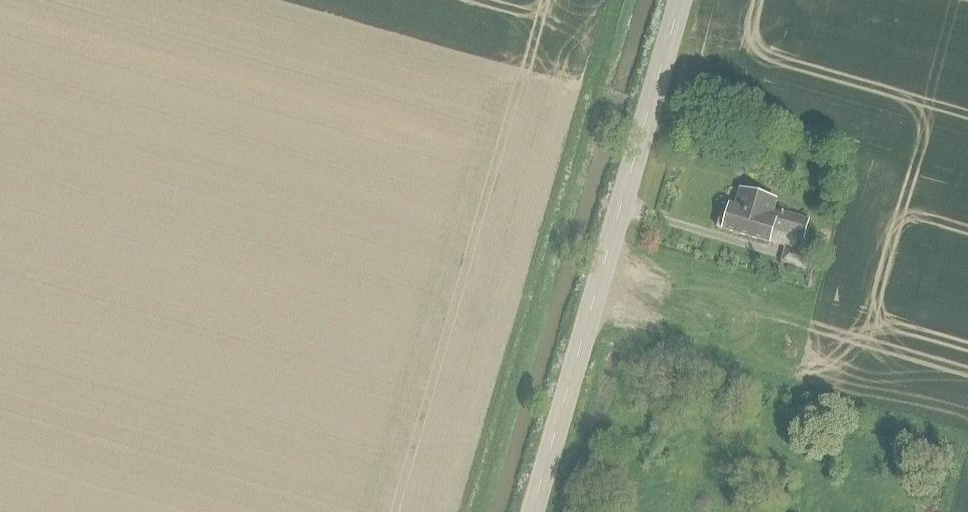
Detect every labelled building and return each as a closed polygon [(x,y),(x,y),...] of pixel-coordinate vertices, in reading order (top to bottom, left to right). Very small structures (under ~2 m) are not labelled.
[(730,200),(723,224),(776,241),(781,227),(787,208),(790,199),(748,186),(742,204),(730,200)] [(781,227),(809,236),(815,217),(787,208),(781,227)]
